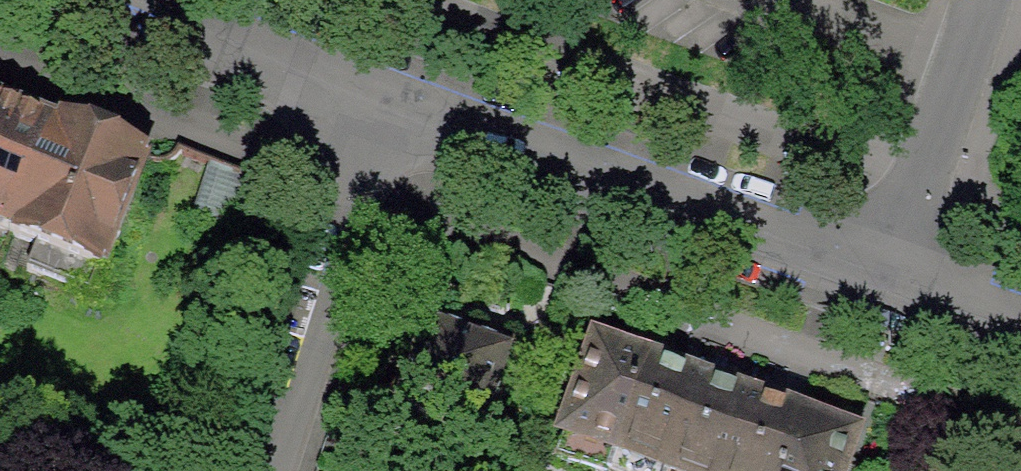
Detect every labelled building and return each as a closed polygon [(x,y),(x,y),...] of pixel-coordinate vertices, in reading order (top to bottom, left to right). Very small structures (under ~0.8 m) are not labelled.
[(10,231),(15,233),(13,239),(36,248),(27,271),(90,296),(147,158),(80,131),(60,123),(58,128),(52,126),(0,106),(0,227),(10,231)] [(235,236),(253,178),(219,164),(199,224),(235,236)] [(387,376),(378,403),(399,411),(398,415),(480,445),(513,352),(447,328),(431,323),(414,371),(401,366),(396,379),(387,376)] [(556,458),(593,470),(841,470),(853,437),(816,423),(766,405),(717,388),(664,369),(610,350),(597,345),(556,458)]
